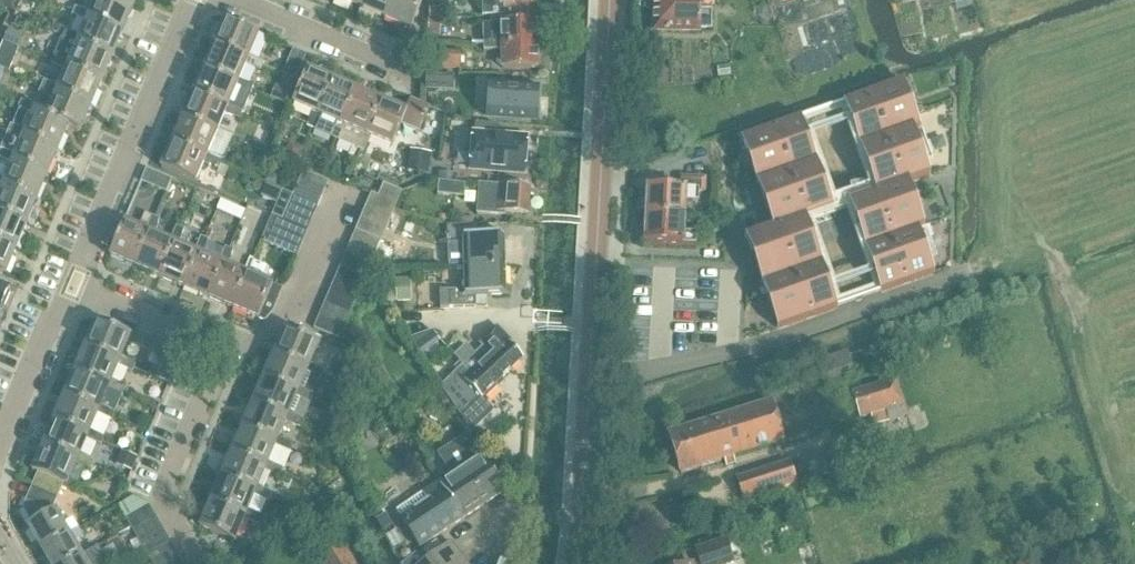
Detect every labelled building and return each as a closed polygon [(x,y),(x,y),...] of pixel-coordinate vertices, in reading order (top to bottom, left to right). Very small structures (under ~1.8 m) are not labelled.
[(0,4),(0,7),(9,10),(13,0),(2,0),(0,4)] [(87,14),(85,19),(121,35),(132,10),(107,0),(94,0),(87,14)] [(132,10),(136,0),(107,0),(132,10)] [(360,7),(384,18),(392,0),(363,0),(360,7)] [(384,18),(410,28),(422,0),(392,0),(384,18)] [(468,1),(479,1),(479,17),(489,17),(500,16),(530,16),(530,0),(468,0),(468,1)] [(652,34),(697,35),(697,33),(709,33),(709,15),(699,15),(699,0),(653,0),(652,34)] [(429,8),(428,21),(442,21),(450,22),(450,9),(429,8)] [(73,10),(70,17),(83,23),(76,39),(74,44),(111,59),(121,35),(85,19),(87,14),(73,10)] [(428,21),(428,35),(442,35),(442,21),(428,21)] [(489,24),(483,24),(483,43),(483,45),(536,44),(535,21),(501,22),(501,23),(489,24)] [(246,61),(248,56),(257,35),(223,22),(213,46),(246,61)] [(52,26),(50,33),(61,37),(63,30),(52,26)] [(18,50),(23,37),(8,31),(2,43),(18,50)] [(60,42),(53,59),(67,64),(65,69),(100,84),(111,59),(74,44),(76,39),(62,35),(59,41),(60,42)] [(23,37),(18,50),(23,52),(28,40),(23,37)] [(536,44),(483,45),(483,48),(484,53),(501,52),(501,68),(536,67),(536,44)] [(263,62),(248,56),(246,61),(213,46),(211,50),(203,71),(236,85),(238,80),(244,66),(259,70),(263,62)] [(295,78),(306,54),(294,49),(283,73),(295,78)] [(459,53),(438,53),(438,72),(460,72),(459,53)] [(51,59),(49,66),(63,72),(56,87),(54,93),(90,108),(100,84),(65,69),(67,64),(53,59),(51,59)] [(307,70),(293,104),(312,112),(308,127),(315,130),(321,116),(318,114),(332,81),(307,70)] [(253,86),(238,80),(236,85),(203,71),(192,96),(211,104),(226,109),(227,105),(234,90),(249,94),(253,86)] [(451,76),(425,76),(425,90),(451,90),(451,76)] [(321,116),(315,130),(333,138),(339,140),(345,126),(342,125),(356,91),(332,81),(318,114),(321,116)] [(41,82),(36,95),(51,101),(46,112),(44,118),(67,128),(67,129),(79,134),(90,108),(54,93),(56,87),(41,82)] [(534,119),(537,87),(489,83),(486,115),(534,119)] [(837,309),(879,294),(933,274),(900,182),(925,173),(910,131),(894,85),(836,106),(790,122),(739,140),(756,186),(771,229),(744,238),(760,284),(761,286),(776,329),(777,330),(837,309)] [(276,87),(271,100),(285,105),(290,93),(276,87)] [(345,126),(339,140),(357,148),(363,151),(370,136),(371,133),(367,132),(380,101),(356,91),(342,125),(345,126)] [(242,111),(227,105),(226,109),(211,104),(192,96),(182,120),(215,134),(216,131),(224,114),(239,118),(242,111)] [(380,101),(367,132),(371,133),(370,136),(391,145),(400,123),(419,130),(429,106),(425,105),(410,99),(409,100),(405,111),(380,101)] [(18,111),(10,129),(23,133),(21,138),(56,153),(67,129),(67,128),(44,118),(43,118),(31,113),(33,108),(19,103),(16,110),(18,111)] [(33,108),(31,113),(43,118),(44,118),(46,112),(33,108)] [(265,118),(262,125),(274,130),(277,123),(265,118)] [(231,137),(216,131),(215,134),(182,120),(171,145),(205,159),(207,155),(211,157),(220,161),(228,144),(231,137)] [(473,135),(470,170),(523,175),(526,139),(496,137),(497,126),(474,124),(474,135),(473,135)] [(0,148),(0,153),(13,157),(10,162),(46,178),(56,153),(21,138),(23,133),(10,129),(8,128),(0,148)] [(217,169),(220,161),(211,157),(207,155),(205,159),(171,145),(161,170),(195,184),(203,165),(217,169)] [(289,148),(285,158),(298,163),(303,150),(293,146),(289,148)] [(412,152),(409,171),(428,174),(431,155),(412,152)] [(9,166),(2,181),(0,187),(36,202),(46,178),(10,162),(13,157),(0,153),(0,162),(9,166)] [(146,170),(139,183),(163,194),(169,181),(146,170)] [(302,172),(297,185),(322,196),(327,183),(320,180),(319,179),(302,172)] [(275,188),(278,183),(275,176),(267,173),(263,183),(275,188)] [(438,174),(438,183),(453,184),(453,175),(438,174)] [(643,205),(643,210),(645,212),(645,216),(683,218),(684,201),(695,201),(696,191),(700,192),(701,179),(676,178),(675,189),(646,188),(645,204),(643,205)] [(384,184),(379,196),(395,203),(400,190),(384,184)] [(297,185),(292,197),(317,208),(322,196),(297,185)] [(438,185),(437,198),(463,200),(464,187),(438,185)] [(526,215),(528,189),(477,185),(475,215),(497,217),(497,213),(526,215)] [(25,227),(36,202),(0,187),(0,216),(25,227)] [(287,209),(292,197),(291,197),(282,193),(272,217),(282,221),(287,209)] [(371,193),(366,206),(390,216),(395,203),(379,196),(378,197),(371,193)] [(292,197),(287,209),(312,220),(317,208),(292,197)] [(366,206),(360,219),(384,229),(390,216),(366,206)] [(287,209),(282,221),(307,232),(312,220),(287,209)] [(15,251),(25,227),(0,216),(0,245),(15,251)] [(123,223),(108,258),(134,269),(149,234),(145,232),(151,219),(144,216),(138,229),(123,223)] [(642,222),(642,228),(644,230),(644,245),(683,246),(683,244),(693,245),(694,235),(683,234),(683,218),(645,216),(645,221),(642,222)] [(272,217),(261,243),(296,257),(307,232),(282,221),(272,217)] [(149,234),(134,269),(159,279),(173,244),(169,243),(155,237),(159,222),(151,219),(145,232),(149,234)] [(360,219),(355,230),(380,240),(384,229),(360,219)] [(460,226),(446,227),(446,244),(462,244),(463,267),(504,266),(503,236),(473,237),(472,226),(460,226)] [(173,244),(159,279),(184,290),(199,255),(195,253),(179,246),(183,232),(175,229),(169,243),(173,244)] [(208,230),(204,241),(207,243),(212,232),(208,230)] [(355,230),(350,243),(374,253),(380,240),(355,230)] [(199,255),(184,290),(208,300),(223,265),(218,263),(204,257),(207,243),(204,241),(200,239),(195,253),(199,255)] [(350,243),(345,255),(369,265),(374,253),(350,243)] [(4,276),(15,251),(0,245),(0,274),(4,276)] [(223,265),(208,300),(233,310),(247,276),(243,274),(228,268),(231,253),(224,250),(218,263),(223,265)] [(345,255),(340,267),(364,277),(369,267),(369,265),(345,255)] [(448,292),(439,292),(439,310),(448,309),(475,309),(474,297),(505,296),(505,294),(504,266),(463,267),(463,291),(448,292)] [(340,267),(334,279),(359,290),(364,277),(340,267)] [(369,267),(364,277),(377,282),(382,269),(369,267)] [(247,276),(233,310),(257,320),(264,323),(269,317),(271,315),(273,311),(282,290),(247,276)] [(334,279),(329,292),(354,302),(359,290),(334,279)] [(396,303),(411,302),(410,279),(394,280),(396,303)] [(2,306),(4,307),(10,294),(7,293),(8,290),(0,287),(0,309),(2,306)] [(329,292),(324,304),(349,314),(354,302),(329,292)] [(324,304),(319,316),(344,327),(349,314),(324,304)] [(313,329),(313,330),(338,341),(344,327),(319,316),(313,329)] [(94,324),(83,350),(118,364),(121,358),(129,338),(94,324)] [(467,345),(455,357),(463,366),(462,367),(471,377),(484,364),(487,367),(498,358),(510,371),(522,359),(508,344),(511,341),(497,327),(480,343),(483,347),(475,354),(467,345)] [(282,332),(273,355),(308,370),(310,364),(318,346),(303,339),(283,331),(282,332)] [(431,332),(410,340),(420,354),(439,340),(431,332)] [(306,333),(303,339),(318,346),(321,339),(306,333)] [(83,350),(73,374),(108,389),(111,383),(117,368),(131,374),(136,364),(121,358),(118,364),(83,350)] [(837,355),(815,363),(822,384),(853,372),(846,352),(837,355)] [(166,354),(155,379),(168,385),(179,359),(166,354)] [(273,355),(262,379),(297,394),(300,389),(311,395),(318,378),(319,379),(323,371),(310,364),(308,370),(273,355)] [(462,367),(440,388),(463,420),(483,401),(497,387),(495,385),(510,371),(498,358),(487,367),(484,364),(471,377),(462,367)] [(381,370),(370,378),(375,386),(387,379),(381,370)] [(73,374),(63,398),(98,413),(100,407),(114,415),(124,390),(111,383),(108,389),(73,374)] [(262,379),(252,404),(286,419),(289,413),(302,420),(309,403),(312,396),(311,395),(300,389),(297,394),(262,379)] [(895,380),(852,393),(859,419),(869,416),(872,427),(876,426),(884,424),(889,422),(885,411),(903,405),(895,380)] [(63,398),(52,423),(87,438),(90,432),(102,439),(109,421),(111,422),(114,415),(100,407),(98,413),(63,398)] [(734,463),(733,458),(782,442),(769,402),(667,434),(680,474),(723,461),(725,467),(734,463)] [(252,404),(242,429),(276,443),(278,437),(285,422),(298,427),(302,420),(289,413),(286,419),(252,404)] [(52,423),(42,448),(77,463),(79,456),(86,441),(100,447),(104,440),(102,439),(90,432),(87,438),(52,423)] [(242,429),(231,453),(265,467),(268,462),(274,447),(288,452),(291,445),(278,437),(276,443),(242,429)] [(454,444),(437,455),(444,466),(452,477),(441,484),(439,481),(438,482),(440,486),(462,519),(502,492),(468,435),(454,444)] [(42,448),(31,473),(38,476),(32,488),(56,498),(62,486),(66,488),(76,465),(90,472),(94,463),(79,456),(77,463),(42,448)] [(828,477),(819,451),(793,459),(802,485),(828,477)] [(122,452),(116,465),(130,471),(136,459),(122,452)] [(231,453),(221,477),(255,492),(257,486),(264,471),(277,476),(280,469),(268,462),(265,467),(231,453)] [(742,501),(795,485),(789,463),(736,479),(742,501)] [(221,477),(210,502),(244,517),(246,511),(254,495),(267,500),(270,494),(257,486),(255,492),(221,477)] [(438,482),(394,512),(403,525),(418,548),(462,519),(440,486),(438,482)] [(32,488),(23,510),(32,526),(27,529),(40,551),(78,530),(72,520),(62,526),(52,509),(56,498),(32,488)] [(210,502),(199,528),(233,543),(243,520),(256,526),(259,519),(246,511),(244,517),(210,502)] [(148,507),(125,520),(132,532),(155,518),(148,507)] [(387,515),(376,521),(382,532),(393,527),(387,515)] [(155,518),(132,532),(139,543),(161,530),(155,518)] [(40,551),(48,563),(70,563),(80,558),(73,544),(83,538),(78,530),(40,551)] [(161,530),(139,543),(145,554),(168,541),(161,530)] [(145,554),(151,563),(155,563),(175,553),(168,541),(145,554)] [(695,551),(699,563),(727,563),(732,562),(725,541),(695,551)] [(342,544),(319,559),(322,563),(355,563),(342,544)] [(404,563),(465,563),(450,544),(429,560),(424,553),(417,558),(416,555),(404,563)] [(155,563),(181,563),(175,553),(155,563)] [(212,559),(215,563),(225,563),(220,555),(212,559)]
